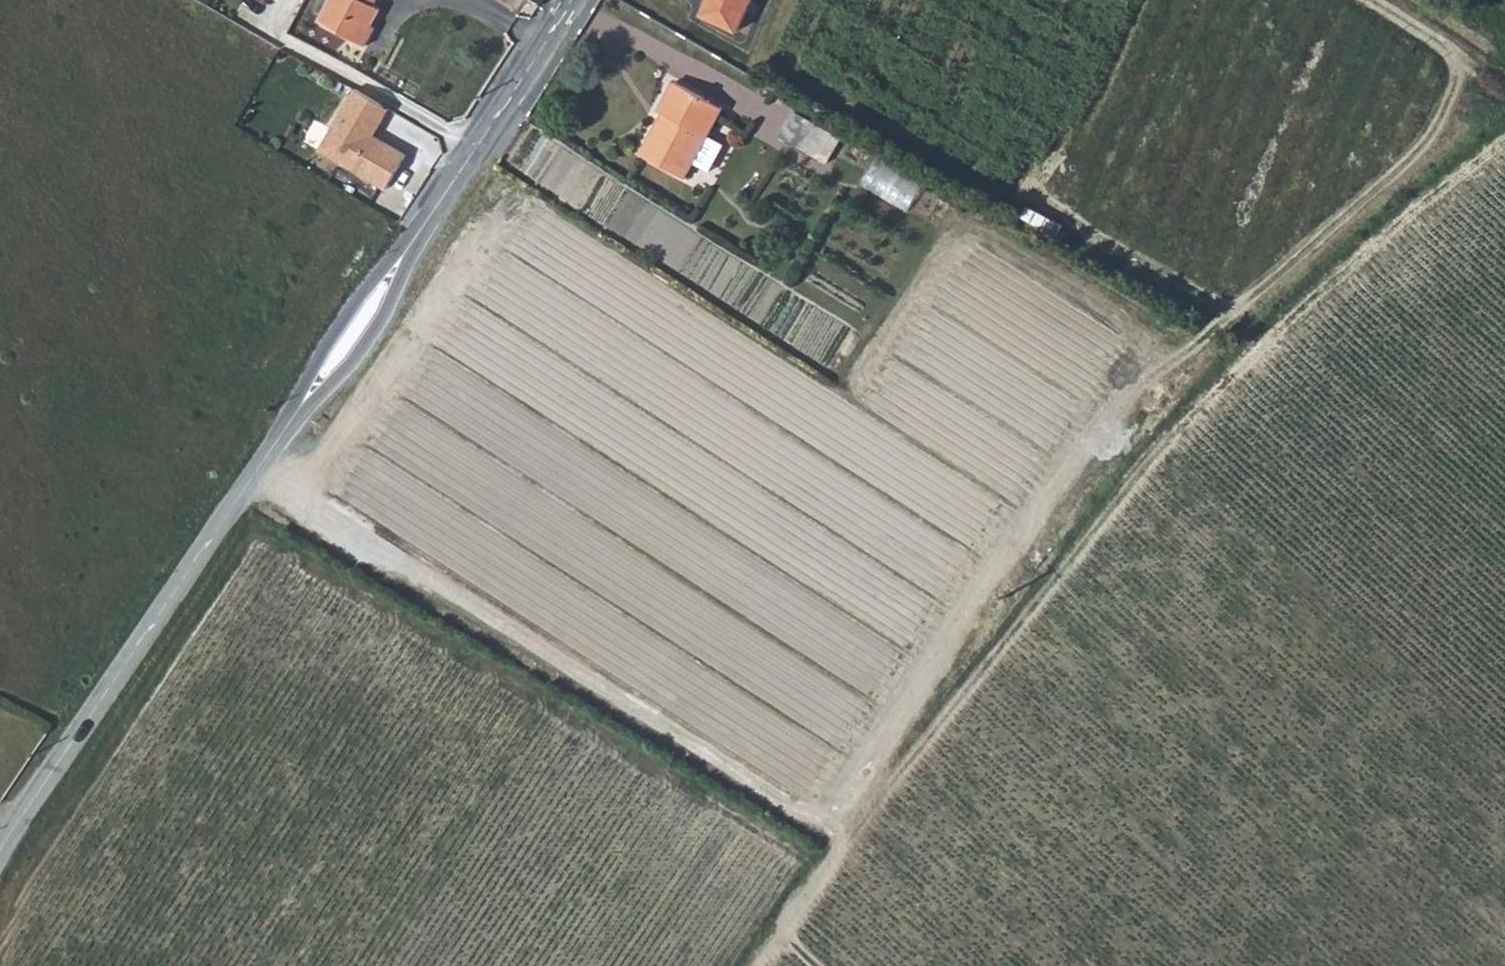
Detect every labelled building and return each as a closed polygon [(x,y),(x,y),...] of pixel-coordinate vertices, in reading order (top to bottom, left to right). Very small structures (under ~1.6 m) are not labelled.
[(322,21),(368,46),(378,29),(373,26),(382,9),(375,5),(378,0),(334,0),(322,21)] [(736,34),(753,0),(710,0),(702,17),(736,34)] [(642,153),(685,177),(693,163),(709,134),(722,109),(675,81),(659,109),(665,113),(642,153)] [(387,107),(358,89),(322,150),(388,190),(408,156),(376,136),(371,133),(387,107)] [(392,110),(387,107),(371,133),(376,136),(392,110)] [(787,141),(810,154),(824,128),(802,116),(787,141)] [(824,128),(810,154),(834,168),(849,143),(824,128)] [(709,134),(693,163),(706,169),(722,140),(709,134)] [(867,185),(913,212),(927,187),(881,160),(867,185)]
